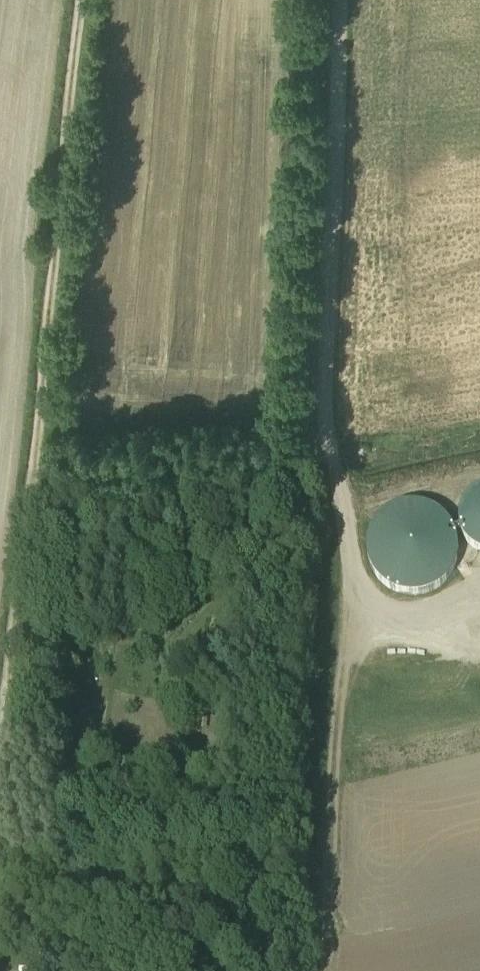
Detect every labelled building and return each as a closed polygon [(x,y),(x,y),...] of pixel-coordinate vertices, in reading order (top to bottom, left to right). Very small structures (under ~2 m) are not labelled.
[(467,540),(473,545),(479,549),(479,491),(476,493),(470,498),(465,504),(462,511),(461,518),(461,526),(463,533),(467,540)] [(437,589),(446,582),(453,573),(457,563),(459,551),(458,540),(454,529),(447,520),(439,513),(429,508),(418,505),(406,506),(395,509),(386,515),(378,523),(372,533),(369,544),(369,555),(371,566),(377,576),(384,585),(394,591),(404,595),(416,596),(427,594),(437,589)]
